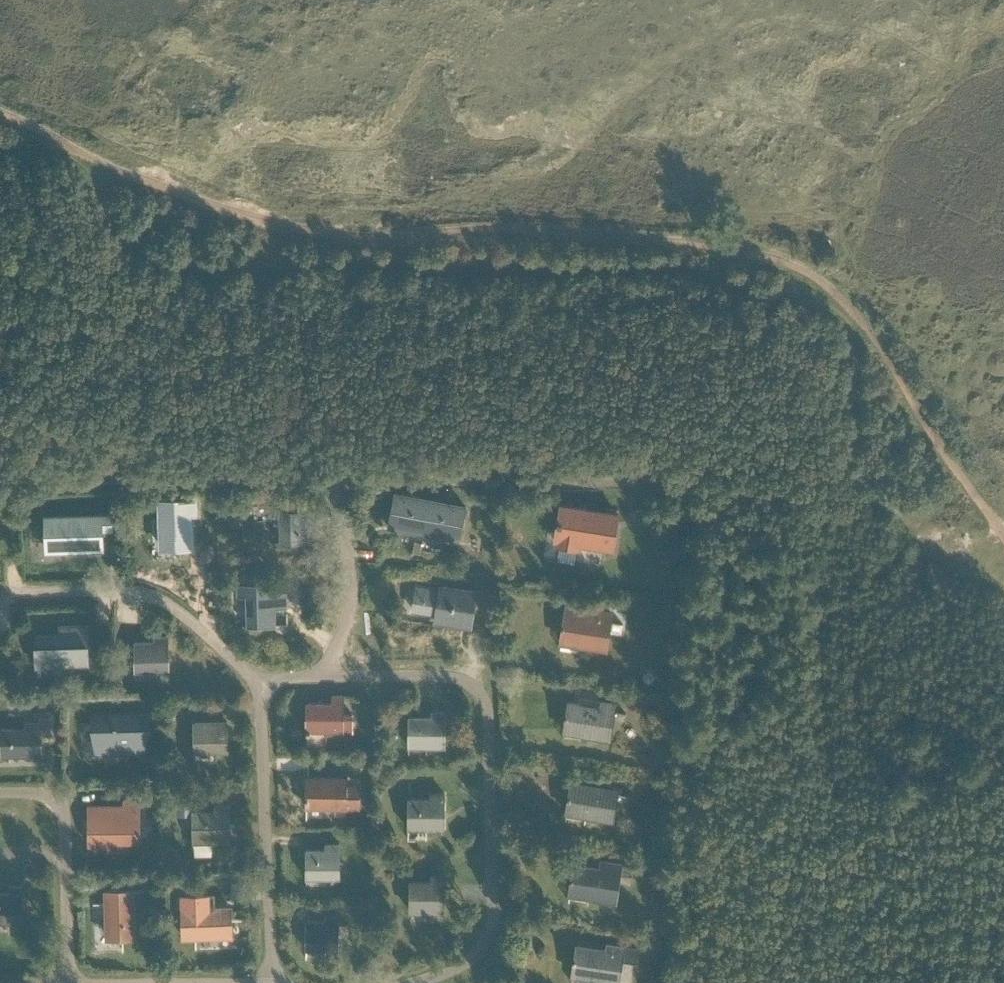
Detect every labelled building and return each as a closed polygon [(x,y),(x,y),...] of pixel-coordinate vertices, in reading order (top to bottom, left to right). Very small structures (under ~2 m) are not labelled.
[(425,533),(432,499),(395,492),(389,526),(425,533)] [(432,499),(425,533),(459,539),(466,506),(432,499)] [(196,501),(161,502),(163,565),(197,565),(196,501)] [(560,504),(557,524),(561,525),(558,545),(579,548),(579,543),(608,548),(611,530),(616,531),(618,514),(560,504)] [(309,522),(315,521),(314,510),(280,510),(281,543),(310,542),(309,522)] [(111,528),(111,513),(47,514),(47,548),(102,547),(102,528),(111,528)] [(266,583),(237,584),(238,596),(246,595),(247,625),(276,624),(276,606),(289,606),(289,591),(266,592),(266,583)] [(417,584),(413,609),(436,613),(435,621),(462,625),(465,609),(472,610),(471,614),(472,615),(476,591),(441,585),(440,587),(417,584)] [(611,621),(612,612),(595,609),(594,615),(566,611),(561,641),(607,648),(611,621)] [(60,634),(36,634),(37,665),(88,663),(87,651),(86,651),(86,625),(60,625),(60,634)] [(135,670),(169,670),(168,635),(155,636),(155,641),(135,641),(135,670)] [(344,694),(333,694),(333,702),(307,702),(307,730),(352,730),(353,713),(343,713),(344,694)] [(580,696),(579,702),(569,700),(564,731),(610,738),(614,710),(615,702),(580,696)] [(445,746),(445,711),(432,711),(432,716),(409,716),(409,746),(445,746)] [(98,750),(142,749),(142,727),(149,726),(148,713),(97,714),(98,750)] [(40,717),(41,722),(32,722),(32,728),(2,729),(2,755),(41,754),(41,730),(51,729),(50,716),(40,717)] [(194,751),(228,750),(227,721),(194,722),(194,751)] [(347,783),(347,778),(307,778),(306,806),(346,806),(359,806),(360,784),(347,783)] [(613,819),(617,792),(616,792),(607,790),(601,789),(601,787),(572,782),(567,812),(613,819)] [(608,782),(607,790),(616,792),(618,784),(608,782)] [(445,829),(445,793),(431,793),(431,798),(409,798),(408,828),(445,829)] [(192,798),(178,799),(179,814),(192,813),(192,798)] [(124,805),(90,806),(90,844),(107,844),(107,841),(140,842),(139,800),(123,800),(124,805)] [(194,840),(230,840),(229,804),(215,804),(216,810),(193,811),(194,840)] [(340,878),(340,843),(326,843),(326,849),(306,849),(306,878),(340,878)] [(630,865),(622,864),(622,863),(602,859),(601,867),(575,863),(570,893),(616,901),(620,873),(629,874),(630,865)] [(443,911),(443,875),(432,875),(432,881),(411,881),(410,910),(443,911)] [(22,921),(21,885),(9,885),(9,892),(0,893),(0,922),(22,921)] [(144,889),(133,889),(106,890),(107,935),(123,934),(123,938),(134,937),(133,902),(144,902),(144,889)] [(183,909),(182,909),(182,913),(183,936),(229,935),(229,919),(232,919),(232,907),(214,908),(209,908),(208,894),(182,895),(183,909)] [(339,949),(339,915),(326,915),(326,920),(306,920),(306,949),(339,949)] [(636,957),(638,946),(608,941),(607,949),(577,944),(573,975),(619,982),(623,955),(636,957)]
